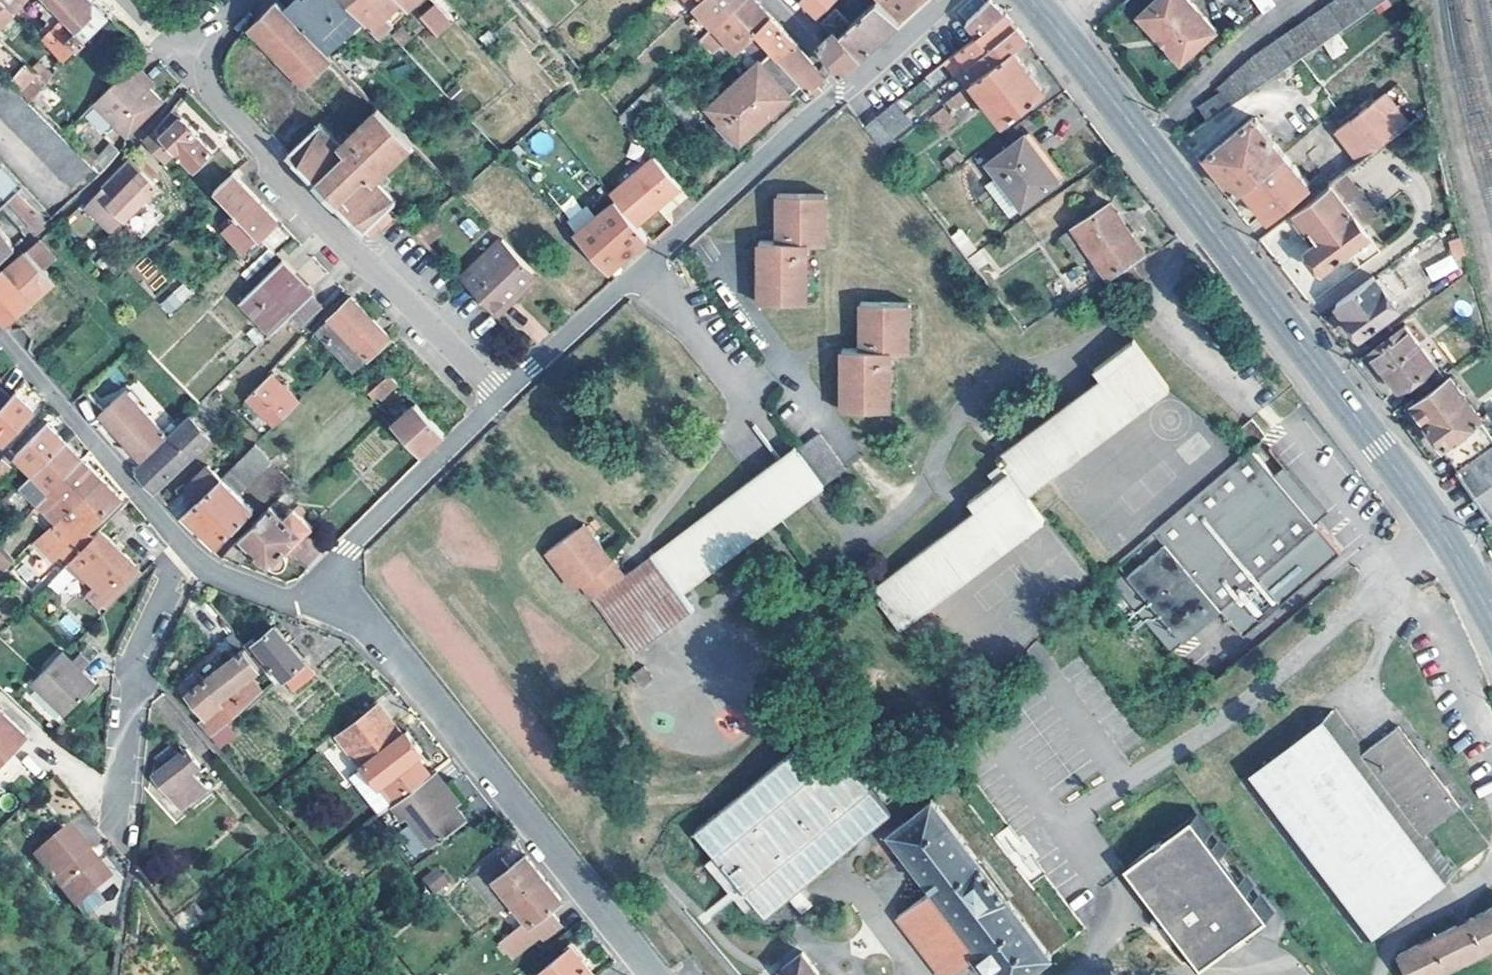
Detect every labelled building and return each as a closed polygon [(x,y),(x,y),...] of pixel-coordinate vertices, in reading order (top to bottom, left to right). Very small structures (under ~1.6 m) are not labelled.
[(13,9),(3,0),(0,0),(0,25),(13,9)] [(13,9),(23,0),(3,0),(13,9)] [(50,0),(40,0),(59,20),(42,38),(63,59),(76,47),(65,37),(76,26),(50,0)] [(76,26),(65,37),(76,47),(110,14),(96,0),(50,0),(76,26)] [(285,10),(275,0),(248,26),(304,84),(331,58),(327,53),(285,10)] [(343,0),(296,0),(285,10),(327,53),(363,20),(348,5),(343,0)] [(348,5),(363,20),(373,30),(387,15),(374,0),(352,0),(348,5)] [(387,15),(401,1),(400,0),(374,0),(387,15)] [(401,1),(410,12),(414,7),(421,0),(400,0),(401,1)] [(695,5),(714,26),(743,0),(700,0),(695,5)] [(771,18),(754,0),(743,0),(714,26),(702,38),(716,53),(730,40),(737,49),(754,33),(771,18)] [(802,3),(817,18),(834,0),(805,0),(802,3)] [(899,23),(879,0),(878,0),(852,22),(837,35),(858,59),(899,23)] [(924,0),(879,0),(899,23),(901,25),(924,0)] [(1179,62),(1215,29),(1187,0),(1154,0),(1136,18),(1179,62)] [(1276,8),(1272,2),(1271,0),(1253,0),(1261,12),(1264,16),(1276,8)] [(1288,0),(1271,0),(1272,2),(1276,8),(1288,1),(1288,0)] [(1342,31),(1354,23),(1339,0),(1337,0),(1327,7),(1342,31)] [(1354,23),(1367,14),(1357,0),(1339,0),(1354,23)] [(1367,14),(1379,6),(1375,0),(1357,0),(1367,14)] [(965,22),(977,38),(1004,17),(990,2),(965,22)] [(435,37),(451,23),(434,3),(418,17),(435,37)] [(837,35),(852,22),(840,11),(843,7),(840,4),(822,22),(833,34),(837,35)] [(1316,14),(1331,38),(1342,31),(1327,7),(1316,14)] [(1303,22),(1319,46),(1331,38),(1316,14),(1303,22)] [(946,62),(956,75),(1016,28),(1006,15),(1004,17),(977,38),(946,62)] [(754,33),(778,61),(796,45),(790,38),(771,18),(754,33)] [(1306,54),(1319,46),(1303,22),(1291,30),(1306,54)] [(411,34),(403,25),(393,34),(407,49),(413,44),(408,38),(411,34)] [(967,88),(1013,52),(1026,41),(1016,28),(956,75),(967,88)] [(1278,39),(1293,63),(1306,54),(1291,30),(1278,39)] [(858,59),(837,35),(833,34),(820,45),(843,73),(858,59)] [(1278,39),(1264,48),(1281,71),(1293,63),(1278,39)] [(781,64),(799,86),(812,100),(821,92),(816,87),(823,80),(796,45),(778,61),(781,64)] [(1281,71),(1264,48),(1252,56),(1251,57),(1267,80),(1281,71)] [(1043,92),(1013,52),(967,88),(947,105),(953,113),(978,93),(1003,124),(1043,92)] [(1251,57),(1241,66),(1254,89),(1267,80),(1251,57)] [(10,80),(21,90),(37,72),(25,62),(10,80)] [(789,96),(799,86),(781,64),(771,74),(761,63),(710,108),(715,114),(742,142),(792,98),(789,96)] [(1254,89),(1241,66),(1229,77),(1242,97),(1254,89)] [(160,100),(127,68),(92,103),(125,135),(160,100)] [(940,69),(899,96),(913,117),(954,91),(940,69)] [(80,180),(96,163),(31,101),(21,90),(10,80),(0,70),(0,104),(80,180)] [(1229,105),(1242,97),(1229,77),(1218,87),(1221,92),(1229,105)] [(1229,105),(1221,92),(1199,106),(1207,121),(1229,105)] [(1337,133),(1360,163),(1410,125),(1387,95),(1337,133)] [(912,125),(894,103),(865,127),(885,153),(897,143),(893,140),(912,125)] [(373,222),(385,210),(396,200),(375,179),(413,142),(378,107),(340,143),(320,122),(287,154),(296,164),(363,232),(373,222)] [(957,124),(943,107),(935,113),(948,131),(957,124)] [(154,129),(175,151),(176,149),(194,166),(210,150),(193,133),(196,130),(172,108),(154,129)] [(1236,195),(1241,191),(1284,156),(1253,119),(1205,157),(1236,195)] [(1214,129),(1207,121),(1180,139),(1188,149),(1214,129)] [(175,151),(154,129),(143,141),(163,163),(175,151)] [(548,156),(554,136),(535,131),(529,150),(548,156)] [(1049,165),(1027,135),(1019,141),(1042,169),(1049,165)] [(1042,169),(1019,141),(988,164),(1024,210),(1062,180),(1049,165),(1042,169)] [(609,192),(611,195),(634,224),(680,186),(653,155),(641,166),(620,184),(609,192)] [(1309,186),(1284,156),(1241,191),(1267,222),(1309,186)] [(157,186),(132,159),(85,205),(112,233),(157,186)] [(641,166),(637,160),(616,178),(620,184),(641,166)] [(16,190),(21,185),(0,163),(0,207),(7,200),(16,190)] [(259,203),(231,174),(213,191),(240,220),(259,203)] [(1369,237),(1330,186),(1294,213),(1297,217),(1295,223),(1300,231),(1307,230),(1316,244),(1306,251),(1308,255),(1306,256),(1305,261),(1312,271),(1320,271),(1322,272),(1369,237)] [(46,222),(16,190),(7,200),(36,230),(46,222)] [(634,224),(611,195),(605,199),(609,204),(575,233),(609,272),(647,238),(634,224)] [(826,245),(826,196),(778,195),(777,244),(760,243),(760,303),(807,304),(808,245),(826,245)] [(1107,278),(1129,263),(1143,254),(1109,204),(1073,228),(1107,278)] [(385,210),(373,222),(382,231),(394,218),(385,210)] [(975,248),(960,229),(950,236),(965,256),(975,248)] [(14,247),(0,231),(0,260),(14,247)] [(536,271),(504,238),(461,280),(497,317),(512,302),(508,297),(536,271)] [(40,241),(27,251),(43,269),(55,258),(40,241)] [(27,251),(0,273),(0,319),(6,326),(54,280),(43,269),(27,251)] [(1452,254),(1424,268),(1432,282),(1459,269),(1452,254)] [(312,293),(282,261),(240,301),(271,334),(287,318),(312,293)] [(1143,283),(1129,263),(1107,278),(1120,298),(1143,283)] [(540,276),(536,271),(508,297),(512,302),(540,276)] [(1397,309),(1373,278),(1337,305),(1345,316),(1343,318),(1359,338),(1360,336),(1369,348),(1403,322),(1398,315),(1387,322),(1385,318),(1397,309)] [(181,282),(159,305),(169,316),(192,293),(181,282)] [(321,306),(312,296),(292,316),(301,326),(321,306)] [(389,337),(351,298),(316,329),(318,332),(353,368),(389,337)] [(911,302),(862,301),(862,349),(844,350),(842,410),(891,410),(892,352),(910,351),(911,302)] [(532,319),(520,331),(535,345),(547,333),(532,319)] [(1416,398),(1442,378),(1405,329),(1371,354),(1399,391),(1407,385),(1416,398)] [(1161,380),(1133,342),(1095,369),(1102,380),(1105,378),(1110,385),(1128,373),(1143,394),(1161,380)] [(372,388),(367,393),(373,399),(378,396),(381,399),(398,383),(388,373),(372,388)] [(1143,394),(1128,373),(1110,385),(1105,378),(1102,380),(1070,404),(1093,434),(1039,475),(1046,485),(1169,390),(1161,380),(1143,394)] [(298,400),(269,374),(247,398),(274,424),(298,400)] [(1491,446),(1491,434),(1449,379),(1413,406),(1427,426),(1426,427),(1458,471),(1491,446)] [(363,388),(367,393),(372,388),(368,384),(363,388)] [(121,391),(95,416),(140,461),(165,437),(121,391)] [(9,400),(0,392),(0,410),(9,400)] [(9,400),(0,410),(0,447),(34,409),(16,393),(9,400)] [(444,432),(417,403),(396,424),(424,452),(444,432)] [(1093,434),(1070,404),(998,458),(1009,473),(971,503),(976,512),(979,509),(986,520),(1005,506),(1020,528),(1039,512),(1029,498),(1046,485),(1039,475),(1093,434)] [(211,437),(189,414),(165,437),(140,461),(132,469),(151,491),(190,453),(194,455),(211,437)] [(1239,428),(1254,444),(1269,431),(1255,414),(1239,428)] [(32,474),(64,442),(47,425),(15,457),(19,461),(32,474)] [(82,460),(64,442),(32,474),(21,485),(39,502),(50,491),(82,460)] [(220,479),(198,501),(185,514),(217,547),(254,511),(239,496),(272,462),(255,444),(220,479)] [(1458,471),(1456,472),(1490,522),(1491,521),(1491,446),(1458,471)] [(824,485),(795,447),(751,480),(653,557),(651,555),(624,575),(584,523),(545,553),(574,591),(582,586),(635,653),(693,610),(682,595),(824,485)] [(1273,474),(1250,447),(1240,455),(1105,574),(1171,652),(1222,609),(1244,635),(1341,552),(1314,521),(1302,508),(1311,500),(1295,482),(1287,490),(1273,474)] [(15,457),(9,450),(2,458),(12,469),(19,461),(15,457)] [(2,458),(0,459),(0,481),(12,469),(2,458)] [(82,460),(50,491),(63,503),(52,514),(58,519),(101,479),(82,460)] [(1273,474),(1287,490),(1295,482),(1311,500),(1302,508),(1314,521),(1328,508),(1286,462),(1273,474)] [(186,488),(198,501),(220,479),(208,466),(186,488)] [(271,466),(248,489),(265,505),(288,482),(271,466)] [(101,479),(58,519),(34,543),(51,562),(62,552),(71,561),(87,544),(80,537),(86,530),(119,498),(101,479)] [(13,480),(0,492),(0,500),(4,504),(20,487),(13,480)] [(1020,528),(1005,506),(986,520),(979,509),(976,512),(945,535),(968,566),(916,606),(921,614),(1045,520),(1039,512),(1020,528)] [(282,518),(270,507),(239,539),(270,568),(272,567),(278,569),(282,569),(286,566),(287,561),(288,554),(314,529),(293,508),(282,518)] [(94,537),(86,530),(80,537),(87,544),(94,537)] [(87,544),(71,561),(85,576),(82,579),(92,589),(87,593),(98,605),(135,566),(100,531),(94,537),(87,544)] [(968,566),(945,535),(873,591),(902,629),(921,614),(916,606),(968,566)] [(0,553),(0,575),(11,564),(0,553)] [(62,568),(47,586),(67,603),(82,586),(62,568)] [(316,673),(277,625),(255,642),(253,639),(244,645),(273,681),(275,684),(280,680),(291,694),(316,673)] [(96,680),(63,649),(30,684),(62,716),(96,680)] [(203,681),(198,674),(182,686),(206,714),(197,721),(210,735),(226,721),(261,691),(249,676),(258,670),(243,650),(203,681)] [(383,781),(398,799),(430,773),(416,756),(423,750),(406,728),(402,732),(378,705),(339,738),(377,784),(383,781)] [(1369,749),(1339,709),(1243,779),(1361,941),(1457,871),(1429,833),(1464,807),(1405,725),(1369,749)] [(0,713),(0,732),(10,722),(0,713)] [(688,815),(757,904),(888,804),(853,759),(818,714),(688,815)] [(236,734),(226,721),(210,735),(219,747),(236,734)] [(180,755),(172,746),(156,758),(164,768),(156,774),(168,790),(166,792),(179,808),(206,788),(192,770),(199,765),(187,749),(180,755)] [(458,796),(435,769),(430,773),(453,800),(458,796)] [(453,800),(430,773),(398,799),(391,805),(403,820),(408,816),(431,845),(447,832),(468,818),(453,800)] [(930,791),(884,826),(933,891),(900,916),(945,974),(956,974),(977,958),(989,974),(1027,974),(1053,954),(930,791)] [(1270,915),(1195,817),(1130,868),(1156,904),(1162,899),(1182,926),(1177,931),(1205,967),(1270,915)] [(65,827),(32,854),(75,905),(108,878),(95,863),(88,863),(82,855),(85,851),(65,827)] [(95,863),(85,851),(82,855),(88,863),(95,863)] [(489,872),(504,860),(500,854),(475,874),(479,880),(489,872)] [(504,860),(489,872),(513,902),(544,875),(526,854),(510,867),(504,860)] [(435,895),(450,882),(436,866),(421,879),(435,895)] [(513,902),(489,872),(479,880),(475,874),(469,879),(497,915),(513,902)] [(562,897),(544,875),(513,902),(528,920),(530,923),(551,907),(562,897)] [(1182,926),(1162,899),(1156,904),(1177,931),(1182,926)] [(530,923),(528,920),(501,941),(514,957),(541,934),(545,939),(560,926),(557,923),(561,919),(551,907),(530,923)] [(1397,955),(1406,974),(1432,974),(1491,945),(1491,908),(1397,955)] [(572,946),(538,973),(540,974),(595,974),(572,946)] [(804,950),(782,967),(788,974),(818,974),(821,973),(804,950)]
